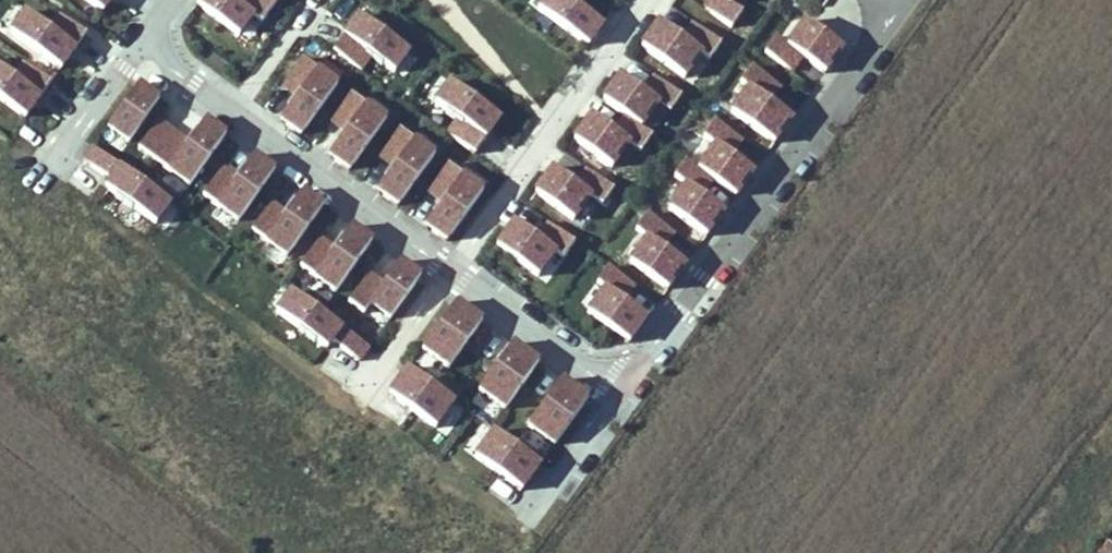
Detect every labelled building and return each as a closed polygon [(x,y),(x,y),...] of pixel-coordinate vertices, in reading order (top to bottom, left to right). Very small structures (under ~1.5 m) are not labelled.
[(103,15),(114,0),(81,0),(103,15)] [(197,5),(237,34),(252,13),(234,0),(200,0),(197,5)] [(252,13),(261,20),(271,7),(262,0),(234,0),(252,13)] [(567,0),(543,0),(536,9),(589,46),(603,26),(581,10),(567,0)] [(581,10),(588,0),(567,0),(581,10)] [(733,2),(734,0),(706,0),(703,4),(733,26),(744,10),(733,2)] [(47,28),(24,13),(8,34),(63,70),(78,49),(47,28)] [(358,13),(343,36),(373,57),(395,73),(411,51),(358,13)] [(88,35),(57,15),(47,28),(78,49),(88,35)] [(788,41),(778,34),(765,52),(793,72),(806,55),(828,70),(846,45),(805,16),(788,41)] [(693,20),(683,33),(661,18),(642,44),(687,75),(704,51),(710,55),(721,39),(693,20)] [(373,57),(343,36),(332,52),(363,72),(373,57)] [(296,97),(318,66),(302,55),(281,86),(296,97)] [(22,63),(12,76),(43,98),(53,85),(22,63)] [(793,115),(771,100),(782,84),(753,64),(742,80),(748,84),(731,108),(776,139),(793,115)] [(296,97),(279,120),(300,135),(339,81),(318,66),(296,97)] [(0,68),(0,99),(28,118),(43,98),(12,76),(0,68)] [(652,73),(643,87),(620,71),(602,98),(623,113),(646,129),(664,105),(669,109),(680,93),(652,73)] [(451,80),(436,102),(458,118),(488,139),(503,117),(451,80)] [(127,143),(158,101),(137,85),(106,128),(127,143)] [(330,122),(345,133),(367,101),(352,90),(330,122)] [(345,133),(329,155),(350,170),(388,116),(367,101),(345,133)] [(623,113),(614,127),(591,112),(573,138),(617,169),(634,145),(640,149),(652,133),(646,129),(623,113)] [(207,116),(190,139),(160,118),(139,147),(188,183),(227,130),(207,116)] [(477,155),(488,139),(458,118),(447,134),(477,155)] [(755,171),(733,155),(744,139),(715,119),(704,135),(710,139),(693,163),(715,179),(738,195),(755,171)] [(401,125),(379,157),(394,168),(416,136),(401,125)] [(394,168),(379,191),(399,205),(436,151),(416,136),(394,168)] [(81,158),(107,177),(102,183),(157,222),(171,203),(91,144),(81,158)] [(257,152),(239,176),(224,165),(203,194),(238,219),(277,166),(257,152)] [(726,210),(704,195),(715,179),(693,163),(687,159),(676,175),(682,179),(664,203),(709,235),(726,210)] [(442,204),(465,171),(449,160),(426,193),(442,204)] [(585,166),(576,179),(554,164),(535,191),(580,222),(597,197),(603,201),(614,185),(585,166)] [(442,204),(427,225),(447,240),(486,186),(465,171),(442,204)] [(305,188),(288,212),(273,201),(252,230),(287,255),(325,202),(305,188)] [(687,262),(665,246),(676,231),(647,210),(636,226),(642,230),(625,254),(669,286),(687,262)] [(546,220),(537,233),(515,218),(496,244),(541,275),(558,251),(564,255),(575,239),(546,220)] [(353,224),(336,248),(320,237),(299,266),(334,291),(373,238),(353,224)] [(403,258),(385,282),(370,271),(348,302),(363,313),(370,304),(390,318),(423,272),(403,258)] [(649,317),(627,301),(638,285),(609,265),(598,281),(604,285),(587,310),(632,341),(649,317)] [(371,347),(290,287),(275,308),(328,347),(333,341),(361,361),(371,347)] [(459,299),(423,349),(448,367),(484,317),(459,299)] [(515,340),(479,390),(504,408),(540,358),(515,340)] [(456,400),(408,365),(389,392),(437,426),(456,400)] [(565,376),(530,426),(555,443),(590,394),(565,376)] [(541,463),(493,428),(474,455),(522,489),(541,463)] [(497,475),(487,490),(510,505),(519,490),(497,475)]
